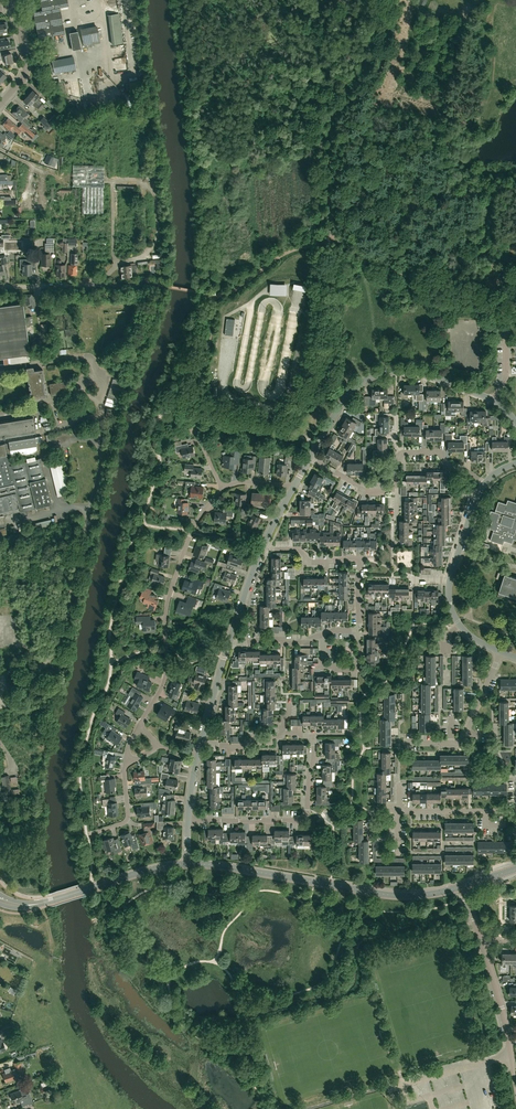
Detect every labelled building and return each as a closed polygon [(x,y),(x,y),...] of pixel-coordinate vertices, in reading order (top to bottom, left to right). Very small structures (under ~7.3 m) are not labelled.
[(42,10),(34,12),(39,38),(65,33),(60,7),(69,6),(68,0),(40,0),(42,10)] [(112,44),(123,43),(119,13),(108,15),(112,44)] [(98,27),(82,30),(84,45),(101,42),(98,27)] [(73,50),(81,48),(78,31),(69,33),(73,50)] [(5,41),(4,37),(0,38),(0,48),(10,46),(8,40),(5,41)] [(117,73),(129,71),(126,52),(117,53),(117,59),(120,58),(121,64),(116,64),(117,73)] [(3,55),(1,55),(0,55),(1,60),(5,60),(5,64),(13,62),(11,53),(3,55)] [(55,72),(76,69),(74,56),(53,59),(55,72)] [(28,95),(42,107),(44,105),(41,102),(37,98),(39,95),(33,90),(28,95)] [(40,109),(42,107),(28,95),(24,101),(30,106),(32,103),(37,107),(40,109)] [(52,108),(55,105),(53,104),(48,99),(46,102),(51,106),(52,108)] [(28,126),(30,124),(24,118),(28,113),(19,106),(12,113),(28,126)] [(52,124),(43,116),(39,121),(48,128),(52,124)] [(19,127),(8,118),(3,125),(9,131),(12,128),(16,131),(19,134),(22,130),(32,138),(35,135),(22,124),(19,127)] [(0,131),(0,143),(1,144),(6,137),(10,141),(12,138),(5,132),(3,134),(0,131)] [(58,159),(48,155),(45,162),(54,167),(58,159)] [(82,200),(103,199),(104,187),(104,165),(73,165),(73,186),(100,187),(82,187),(82,200)] [(59,189),(59,200),(66,200),(66,199),(66,196),(72,196),(72,198),(78,198),(78,188),(72,188),(72,189),(59,189)] [(103,199),(82,200),(82,213),(103,214),(103,199)] [(49,253),(49,251),(54,251),(53,243),(46,243),(47,247),(45,247),(45,251),(46,251),(46,253),(42,254),(42,265),(43,265),(43,266),(46,266),(46,265),(50,265),(50,253),(49,253)] [(77,262),(77,254),(72,254),(71,265),(69,265),(68,274),(77,275),(77,265),(76,265),(77,262)] [(35,266),(35,259),(27,259),(20,260),(20,269),(23,269),(23,275),(32,275),(31,267),(35,266)] [(160,263),(161,259),(152,260),(149,260),(150,264),(153,264),(156,263),(156,268),(160,268),(160,263)] [(61,265),(61,260),(57,260),(57,265),(56,265),(56,276),(65,276),(65,265),(61,265)] [(130,265),(120,266),(121,278),(132,276),(132,272),(135,271),(135,269),(137,268),(136,264),(135,265),(135,263),(130,263),(130,265)] [(287,285),(271,285),(271,296),(287,297),(287,285)] [(36,308),(33,294),(24,295),(26,306),(29,305),(30,309),(30,313),(36,312),(35,308),(36,308)] [(26,317),(25,317),(23,303),(0,306),(0,358),(3,357),(4,363),(30,360),(29,354),(30,354),(28,341),(31,340),(29,325),(28,325),(26,317)] [(74,311),(64,311),(65,322),(68,322),(68,326),(75,326),(74,311)] [(225,334),(233,335),(235,321),(235,319),(227,318),(225,334)] [(67,332),(68,348),(77,347),(76,332),(67,332)] [(33,371),(33,367),(26,368),(27,372),(32,399),(47,396),(45,380),(42,369),(33,371)] [(51,395),(68,393),(66,381),(49,384),(51,395)] [(412,394),(412,384),(404,384),(404,391),(401,391),(401,398),(408,398),(408,394),(412,394)] [(412,384),(412,394),(416,394),(416,400),(423,400),(423,394),(419,394),(419,385),(412,384)] [(380,389),(380,388),(376,388),(376,389),(372,389),(373,396),(368,396),(368,405),(374,405),(374,403),(376,403),(376,398),(380,398),(380,397),(380,389)] [(380,389),(380,397),(380,398),(384,398),(384,403),(384,408),(389,408),(389,406),(394,405),(394,396),(388,396),(388,389),(384,389),(384,388),(380,388),(380,389)] [(434,390),(426,390),(426,400),(423,400),(423,411),(426,411),(426,403),(430,403),(430,401),(434,401),(434,397),(434,390)] [(456,401),(448,401),(448,408),(445,408),(445,410),(445,414),(445,416),(451,416),(456,416),(456,415),(456,411),(456,401)] [(456,401),(456,411),(460,411),(460,412),(461,412),(461,415),(467,415),(467,408),(464,408),(464,401),(456,401)] [(474,421),(478,421),(478,411),(470,411),(470,419),(467,419),(467,425),(474,425),(474,421)] [(478,421),(482,421),(482,425),(489,425),(489,419),(486,419),(485,411),(478,411),(478,421)] [(379,424),(389,424),(389,417),(382,417),(382,413),(375,413),(375,420),(379,420),(379,424)] [(21,415),(15,416),(15,419),(0,421),(0,438),(35,432),(32,416),(22,418),(21,415)] [(343,425),(352,431),(356,424),(360,426),(362,422),(356,419),(354,421),(347,417),(343,425)] [(412,435),(412,426),(408,426),(408,422),(404,422),(404,417),(401,417),(401,422),(401,428),(404,428),(404,435),(412,435)] [(49,421),(48,418),(40,419),(41,422),(43,422),(44,428),(50,427),(49,421)] [(423,428),(423,425),(423,422),(416,422),(416,426),(412,426),(412,435),(420,435),(420,428),(423,428)] [(375,435),(380,435),(382,435),(382,432),(389,432),(389,424),(379,424),(379,429),(375,429),(375,435)] [(445,433),(445,424),(440,424),(440,430),(434,430),(434,439),(442,439),(442,433),(445,433)] [(349,442),(353,444),(354,444),(356,441),(349,437),(352,431),(343,425),(338,433),(348,438),(346,440),(349,442)] [(434,439),(434,430),(428,430),(428,425),(423,425),(423,428),(423,433),(426,433),(426,439),(434,439)] [(456,441),(452,441),(452,434),(445,433),(445,441),(448,441),(448,450),(456,450),(456,441)] [(380,439),(380,435),(375,435),(373,435),(373,442),(378,442),(378,446),(387,446),(387,439),(380,439)] [(456,441),(456,450),(464,450),(464,444),(467,444),(467,442),(467,435),(460,435),(460,441),(456,441)] [(0,444),(0,534),(6,532),(5,527),(6,527),(3,515),(19,511),(20,515),(26,513),(25,509),(30,508),(31,513),(49,508),(48,504),(51,504),(40,458),(35,459),(34,456),(24,458),(25,461),(17,463),(15,461),(10,457),(37,453),(35,443),(43,441),(42,436),(34,437),(8,441),(8,442),(0,444)] [(500,441),(500,450),(508,450),(508,444),(511,444),(511,437),(504,437),(504,441),(500,441)] [(185,448),(184,444),(175,446),(177,453),(182,451),(184,458),(195,455),(193,446),(185,448)] [(332,460),(336,452),(333,450),(335,446),(332,444),(330,449),(325,456),(332,460)] [(387,446),(378,446),(378,450),(373,450),(373,458),(380,458),(380,454),(387,454),(387,446)] [(238,460),(239,451),(231,451),(231,456),(224,456),(223,466),(234,467),(235,459),(238,460)] [(336,452),(332,460),(339,463),(343,456),(336,452)] [(291,467),(292,459),(292,455),(286,454),(286,458),(285,465),(279,464),(278,475),(286,476),(287,467),(291,467)] [(255,464),(256,456),(251,456),(251,459),(244,458),(243,471),(251,472),(251,464),(255,464)] [(268,474),(270,457),(260,457),(259,473),(268,474)] [(72,493),(64,462),(61,462),(50,465),(57,497),(72,493)] [(202,478),(202,469),(193,468),(194,464),(185,463),(184,471),(191,472),(191,477),(202,478)] [(311,480),(323,486),(324,484),(321,482),(323,478),(325,479),(333,484),(335,480),(327,476),(321,472),(319,475),(315,473),(311,480)] [(321,489),(323,486),(311,480),(308,487),(316,491),(318,487),(321,489)] [(202,497),(203,487),(194,487),(195,482),(186,481),(186,489),(192,489),(191,496),(202,497)] [(300,507),(310,507),(310,502),(313,502),(314,502),(314,498),(315,495),(309,491),(307,494),(312,497),(310,500),(300,500),(300,507)] [(337,505),(343,494),(337,491),(333,498),(335,500),(332,506),(335,509),(337,505)] [(248,511),(249,503),(245,503),(246,494),(237,493),(236,504),(243,505),(242,510),(248,511)] [(269,504),(270,494),(262,494),(262,495),(253,494),(252,504),(261,505),(261,502),(264,502),(264,504),(269,504)] [(343,508),(349,497),(343,494),(337,505),(340,506),(341,503),(344,505),(343,508)] [(349,497),(343,508),(345,509),(347,506),(351,508),(350,509),(353,511),(356,506),(353,504),(355,501),(349,497)] [(405,507),(417,507),(417,504),(414,504),(414,501),(417,501),(417,497),(410,497),(410,500),(405,501),(405,507)] [(188,513),(189,502),(184,502),(184,499),(180,498),(179,507),(178,513),(188,513)] [(491,510),(488,519),(493,520),(490,528),(494,529),(490,540),(503,544),(504,540),(512,543),(514,539),(515,540),(515,503),(508,500),(507,504),(499,501),(495,512),(494,511),(491,510)] [(363,517),(362,513),(366,513),(366,516),(369,516),(369,504),(362,504),(362,507),(358,507),(359,517),(363,517)] [(375,504),(375,516),(385,516),(385,510),(382,511),(382,504),(375,504)] [(313,518),(319,518),(319,514),(315,514),(314,510),(310,510),(310,507),(300,507),(300,514),(310,514),(310,515),(312,514),(312,518),(313,518)] [(233,517),(234,509),(225,509),(225,513),(216,512),(215,522),(226,523),(226,516),(233,517)] [(256,528),(261,518),(257,516),(259,512),(252,511),(250,515),(252,516),(248,524),(256,528)] [(30,530),(52,525),(50,519),(29,524),(30,530)] [(412,534),(400,534),(400,541),(405,541),(405,544),(412,544),(412,538),(409,538),(409,534),(412,534)] [(204,558),(208,546),(198,543),(196,548),(198,548),(196,555),(204,558)] [(170,555),(160,554),(158,566),(169,567),(170,555)] [(239,567),(242,558),(231,555),(228,564),(239,567)] [(405,557),(404,561),(400,561),(400,565),(413,565),(413,561),(410,561),(410,557),(405,557)] [(207,562),(199,560),(196,559),(195,563),(192,561),(189,569),(199,572),(201,568),(205,570),(207,562)] [(231,569),(226,567),(223,566),(222,570),(220,569),(219,572),(221,573),(221,574),(225,575),(223,579),(234,583),(236,575),(230,573),(231,569)] [(159,570),(152,568),(150,567),(149,570),(151,570),(151,572),(155,573),(152,582),(163,585),(165,577),(158,574),(159,570)] [(504,573),(497,596),(515,602),(515,577),(504,573)] [(318,578),(318,587),(318,591),(321,591),(321,587),(325,587),(325,590),(328,590),(328,582),(325,582),(325,578),(318,578)] [(202,589),(204,582),(196,580),(195,583),(185,580),(182,589),(196,593),(198,587),(202,589)] [(215,582),(211,581),(211,583),(215,584),(213,589),(219,591),(217,597),(228,601),(230,592),(222,589),(223,585),(215,582)] [(365,596),(375,596),(375,584),(369,584),(369,589),(365,589),(365,596)] [(155,609),(158,600),(155,598),(156,595),(151,593),(152,589),(144,587),(141,597),(144,599),(143,602),(148,604),(147,607),(155,609)] [(402,587),(402,599),(405,599),(405,596),(409,596),(409,599),(412,599),(412,591),(409,591),(409,587),(402,587)] [(311,600),(311,598),(304,598),(304,588),(301,588),(301,600),(311,600)] [(422,601),(425,601),(425,589),(418,589),(418,593),(414,593),(414,602),(418,602),(418,598),(422,598),(422,601)] [(195,606),(197,600),(188,597),(187,603),(180,600),(177,610),(190,615),(193,606),(195,606)] [(369,619),(381,619),(381,616),(380,616),(381,612),(375,612),(375,611),(372,611),(372,612),(369,613),(369,619)] [(144,632),(155,631),(155,620),(151,620),(150,616),(137,617),(137,623),(144,623),(144,632)] [(246,659),(247,659),(247,651),(240,651),(240,656),(236,656),(236,663),(232,663),(232,667),(239,667),(239,664),(246,664),(246,659)] [(380,661),(380,655),(379,654),(379,652),(368,652),(366,652),(367,659),(367,662),(379,662),(380,661)] [(274,654),(274,667),(277,667),(277,663),(280,663),(281,666),(284,666),(284,658),(281,658),(281,654),(274,654)] [(134,680),(139,681),(137,686),(149,690),(152,682),(148,681),(150,677),(146,675),(138,672),(134,680)] [(203,689),(206,678),(207,675),(197,672),(194,683),(195,684),(194,687),(203,689)] [(322,687),(325,687),(325,675),(318,675),(318,676),(315,676),(315,685),(318,685),(318,684),(322,684),(322,687)] [(264,687),(275,687),(275,680),(270,680),(270,678),(264,678),(264,687)] [(345,678),(345,690),(345,691),(347,691),(347,690),(348,690),(348,687),(354,687),(354,679),(352,679),(352,678),(345,678)] [(501,689),(509,689),(509,679),(501,679),(501,689)] [(177,698),(180,691),(178,690),(181,683),(173,680),(170,687),(172,688),(169,694),(177,698)] [(229,692),(238,692),(238,685),(242,685),(242,680),(233,680),(233,685),(229,685),(229,692)] [(136,710),(143,697),(136,693),(138,689),(133,687),(129,693),(133,696),(127,705),(136,710)] [(196,712),(199,703),(190,701),(191,696),(184,694),(182,702),(187,704),(186,709),(196,712)] [(385,703),(395,703),(395,695),(385,695),(385,703)] [(166,720),(170,714),(173,716),(176,710),(164,703),(162,706),(157,714),(166,720)] [(385,711),(395,711),(395,703),(385,703),(385,711)] [(126,727),(131,720),(123,715),(125,712),(119,708),(116,713),(120,716),(117,721),(126,727)] [(310,724),(310,716),(310,711),(307,711),(307,716),(303,716),(302,715),(302,712),(300,712),(301,719),(303,719),(303,724),(310,724)] [(381,720),(391,720),(395,720),(395,711),(385,711),(385,719),(381,719),(381,720)] [(420,722),(430,722),(430,714),(420,714),(420,722)] [(272,722),(272,715),(263,715),(260,715),(260,718),(263,718),(263,722),(262,722),(260,722),(260,725),(262,725),(270,725),(270,722),(272,722)] [(391,728),(391,720),(381,720),(381,728),(391,728)] [(430,722),(420,722),(420,730),(430,730),(430,722)] [(114,732),(116,728),(108,723),(106,727),(105,729),(111,732),(107,738),(117,744),(122,737),(114,732)] [(179,729),(177,738),(189,741),(191,732),(187,731),(187,727),(184,726),(176,724),(175,728),(179,729)] [(381,736),(391,736),(391,728),(381,728),(381,736)] [(391,736),(381,736),(381,745),(391,745),(391,736)] [(326,750),(335,750),(335,746),(339,746),(339,742),(343,742),(343,738),(334,738),(334,742),(326,742),(326,750)] [(297,744),(297,753),(297,757),(300,757),(300,753),(307,753),(307,745),(304,745),(304,744),(297,744)] [(103,756),(107,757),(105,766),(114,768),(116,757),(112,756),(113,752),(105,750),(103,756)] [(327,761),(338,761),(340,761),(340,755),(339,754),(339,753),(338,753),(335,753),(335,750),(326,750),(326,757),(327,757),(327,761)] [(280,764),(280,755),(277,755),(277,753),(272,753),(272,754),(269,754),(270,763),(276,763),(276,764),(280,764)] [(180,772),(182,760),(171,758),(169,769),(174,770),(173,771),(180,772)] [(332,772),(338,772),(338,761),(327,761),(327,764),(323,764),(323,772),(332,772)] [(142,783),(152,783),(152,782),(159,781),(159,777),(151,778),(151,777),(145,778),(145,771),(134,772),(135,780),(142,780),(142,783)] [(232,771),(232,783),(243,783),(243,780),(236,780),(236,777),(236,772),(236,771),(232,771)] [(177,786),(178,780),(168,778),(169,774),(162,772),(160,780),(167,781),(166,787),(176,789),(176,786),(177,786)] [(332,783),(332,772),(323,772),(323,779),(324,779),(324,783),(332,783)] [(109,779),(109,775),(101,775),(101,780),(106,780),(107,792),(115,792),(114,783),(115,783),(115,778),(109,779)] [(152,783),(142,783),(143,788),(136,788),(137,797),(147,796),(147,791),(151,790),(151,784),(152,784),(152,783)] [(317,794),(327,794),(327,790),(330,790),(330,787),(332,787),(332,783),(324,783),(324,786),(317,786),(317,794)] [(259,784),(259,786),(266,786),(266,790),(266,792),(270,792),(270,784),(259,784)] [(473,794),(482,794),(482,784),(473,784),(473,794)] [(482,794),(490,794),(490,784),(482,784),(482,794)] [(490,794),(498,794),(498,784),(490,784),(490,794)] [(498,784),(498,794),(507,794),(507,784),(498,784)] [(162,803),(162,812),(174,814),(175,808),(173,808),(174,800),(170,800),(171,794),(162,793),(159,793),(159,799),(162,799),(162,803)] [(246,808),(246,799),(246,794),(242,794),(242,799),(239,799),(239,798),(235,798),(235,805),(239,805),(239,808),(246,808)] [(327,794),(317,794),(317,801),(321,801),(321,805),(330,805),(330,797),(327,797),(327,794)] [(111,803),(111,798),(102,799),(103,806),(109,805),(109,815),(118,814),(117,802),(111,803)] [(158,808),(157,801),(145,802),(146,806),(137,807),(138,816),(150,815),(150,809),(158,808)] [(173,838),(173,833),(173,827),(166,827),(166,821),(157,821),(157,829),(164,829),(164,838),(173,838)] [(142,845),(153,842),(148,827),(155,827),(154,822),(143,823),(144,833),(139,834),(142,845)] [(216,838),(216,829),(209,829),(205,829),(205,838),(211,838),(211,843),(216,843),(216,838)] [(227,841),(227,833),(223,833),(223,829),(216,829),(216,838),(219,838),(219,843),(223,843),(223,841),(227,841)] [(271,836),(271,844),(274,844),(278,844),(278,846),(282,846),(282,844),(282,840),(282,830),(275,830),(275,836),(271,836)] [(282,830),(282,840),(282,844),(293,844),(293,835),(290,835),(290,830),(282,830)] [(129,831),(125,832),(126,833),(121,834),(124,845),(131,843),(133,849),(139,847),(137,839),(132,841),(130,832),(129,831)] [(238,844),(238,832),(231,832),(231,833),(227,833),(227,841),(227,844),(229,844),(229,841),(238,841),(238,844)] [(249,844),(249,836),(245,836),(245,832),(238,832),(238,844),(245,844),(249,844)] [(293,835),(293,844),(304,844),(304,834),(297,834),(297,835),(293,835)] [(304,844),(304,848),(311,848),(311,850),(315,850),(315,841),(312,841),(312,834),(304,834),(304,844)] [(249,844),(260,844),(260,835),(253,835),(253,836),(249,836),(249,844)] [(260,835),(260,844),(264,844),(264,847),(268,847),(271,847),(271,844),(271,836),(267,836),(267,835),(260,835)] [(115,842),(113,837),(104,840),(105,844),(102,845),(104,851),(107,850),(108,850),(111,849),(112,853),(121,850),(118,841),(115,842)] [(478,852),(486,852),(486,842),(478,842),(478,852)] [(486,852),(495,852),(495,842),(486,842),(486,852)] [(495,852),(503,852),(503,842),(495,842),(495,852)] [(503,842),(503,852),(511,852),(511,842),(503,842)] [(26,1067),(24,1060),(21,1061),(20,1060),(13,1062),(16,1071),(23,1069),(22,1068),(26,1067)] [(6,1082),(15,1079),(12,1070),(3,1073),(6,1082)] [(22,1097),(27,1095),(23,1087),(19,1089),(19,1090),(10,1094),(14,1103),(23,1099),(22,1097)] [(31,1097),(27,1099),(25,1100),(25,1101),(21,1102),(22,1106),(33,1102),(31,1097)]
